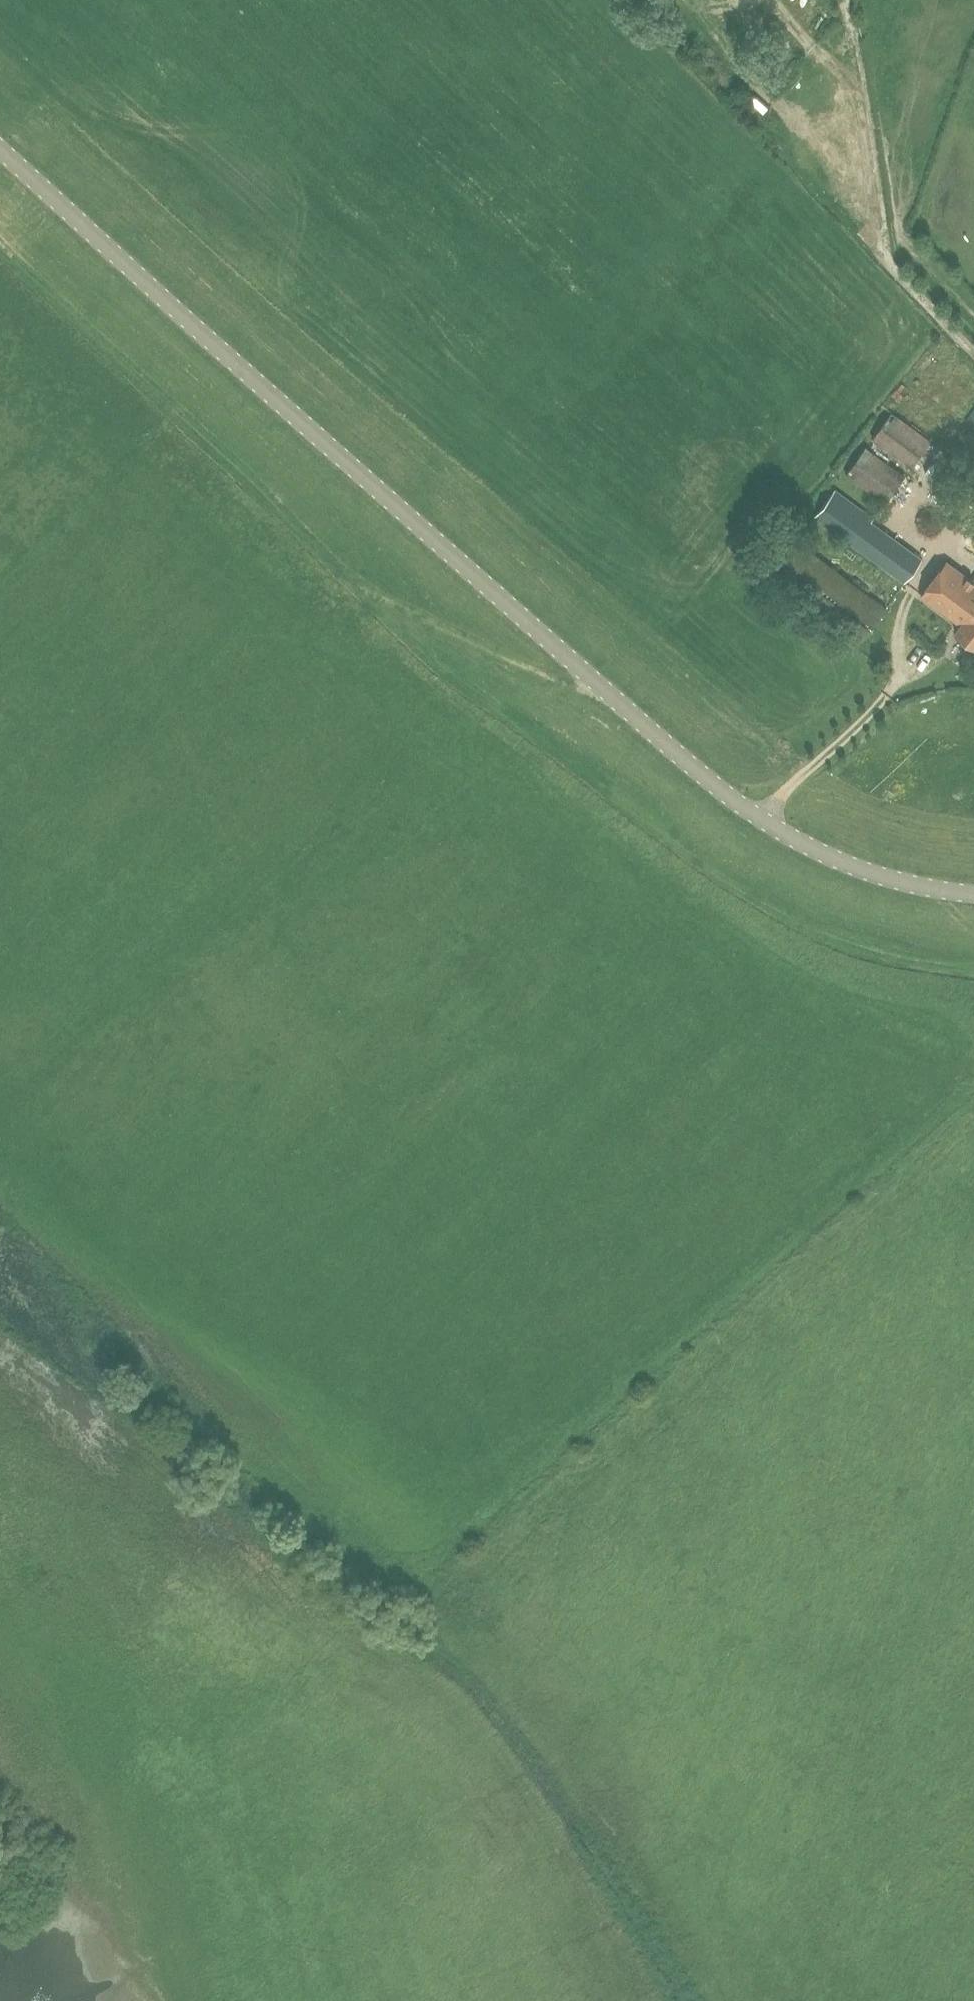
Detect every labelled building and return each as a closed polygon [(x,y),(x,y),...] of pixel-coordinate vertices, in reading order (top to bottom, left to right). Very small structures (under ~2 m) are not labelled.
[(747,17),(764,10),(760,0),(743,7),(747,17)] [(872,439),(912,468),(933,440),(893,411),(872,439)] [(885,503),(906,475),(867,446),(846,474),(885,503)] [(938,477),(962,489),(972,474),(973,475),(973,458),(954,448),(938,477)] [(816,516),(906,582),(923,560),(872,522),(874,518),(835,489),(816,516)] [(887,608),(780,527),(753,562),(861,643),(887,608)] [(973,645),(973,580),(947,561),(922,594),(963,624),(957,632),(973,645)]
